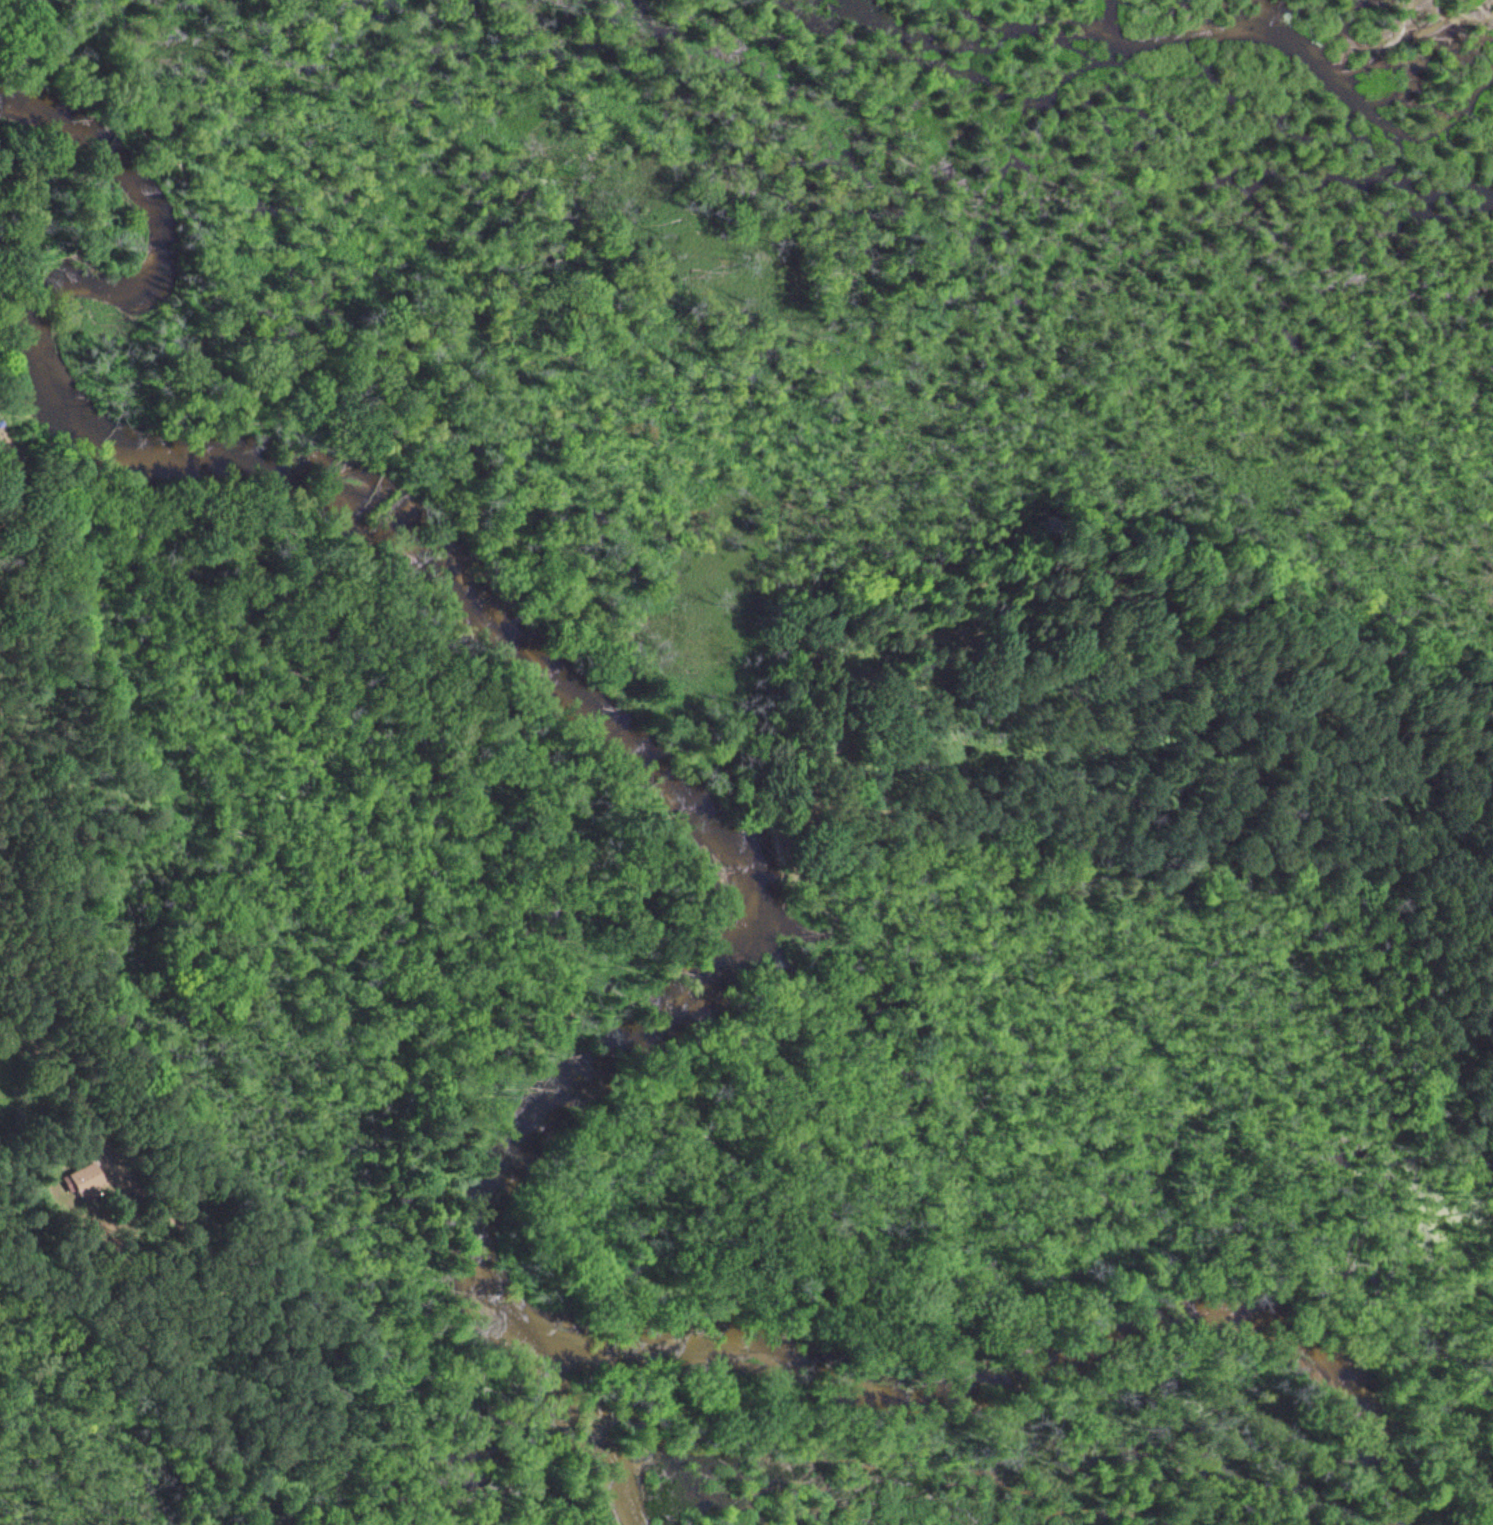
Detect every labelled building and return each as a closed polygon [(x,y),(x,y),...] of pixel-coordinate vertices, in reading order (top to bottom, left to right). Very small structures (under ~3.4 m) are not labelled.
[(73,1189),(90,1177),(79,1162),(63,1175),(73,1189)]
